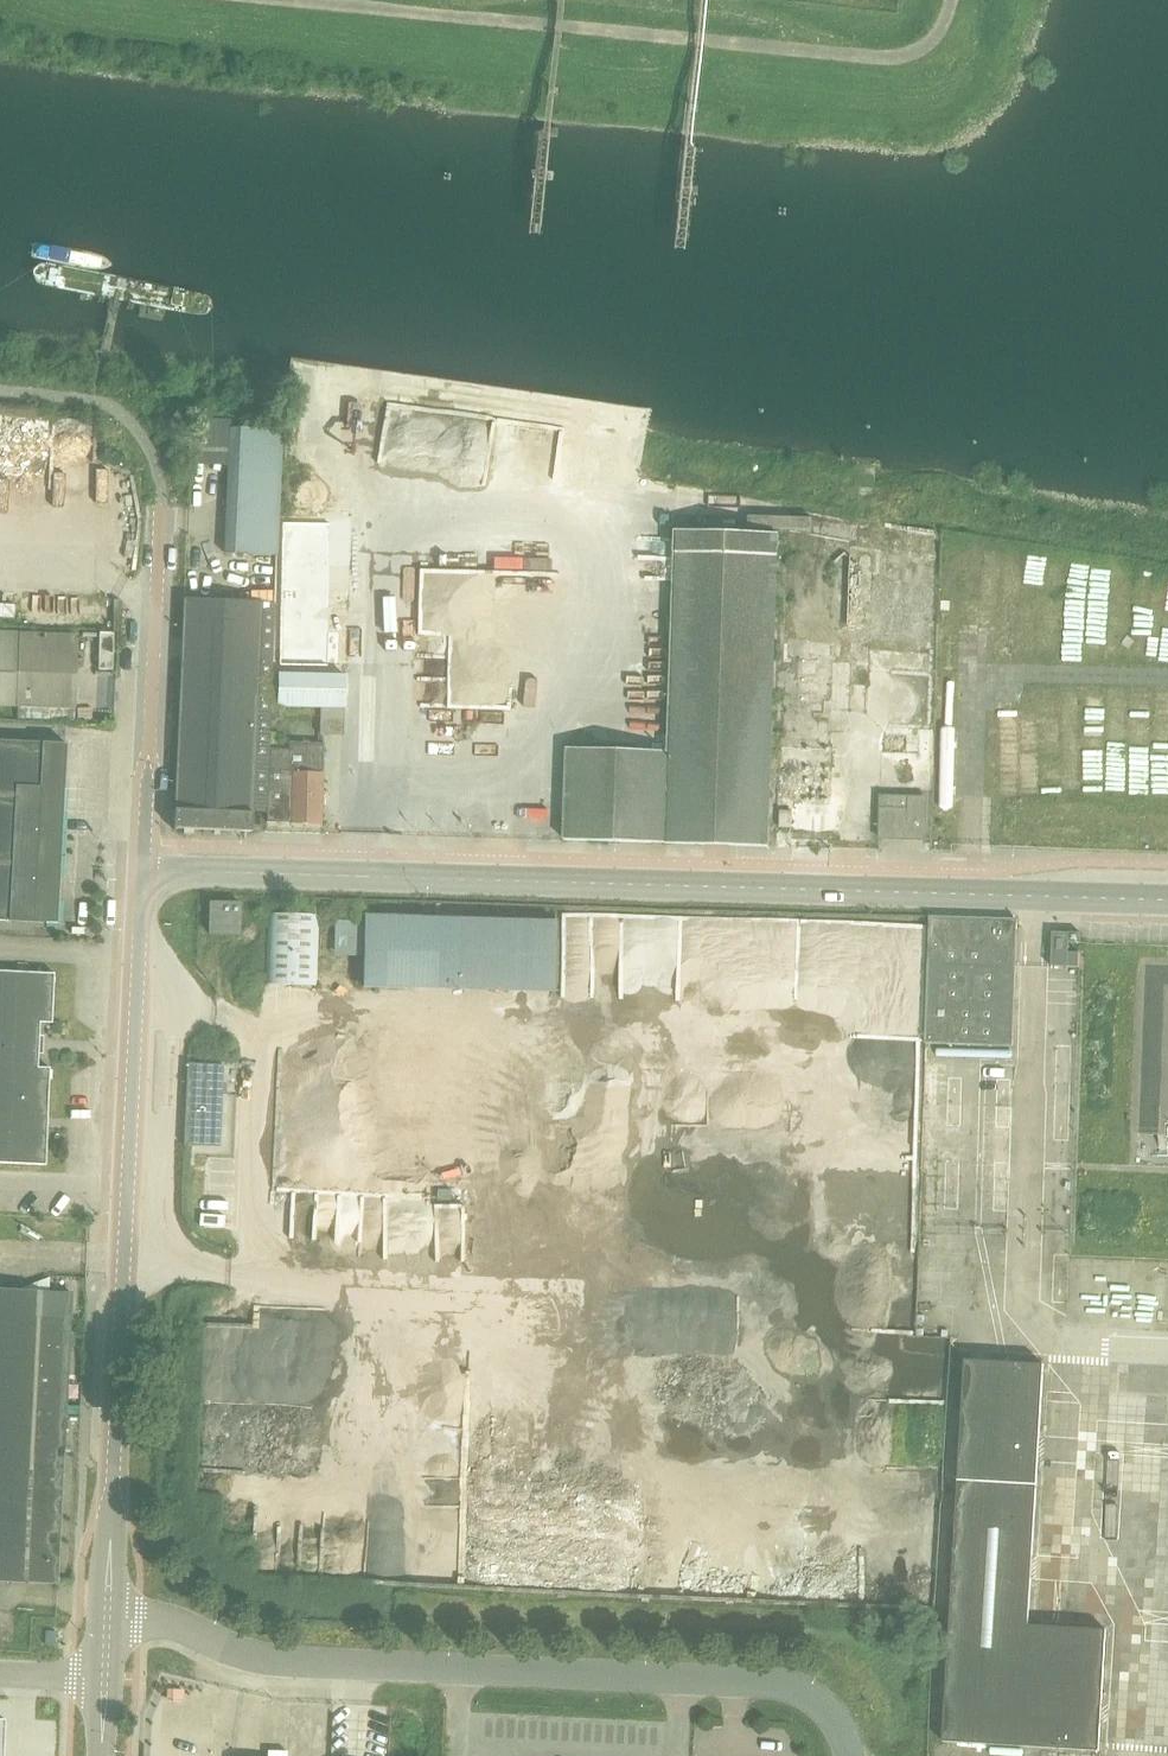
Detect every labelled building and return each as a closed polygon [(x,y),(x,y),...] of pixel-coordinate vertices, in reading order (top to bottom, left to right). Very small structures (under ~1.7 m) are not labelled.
[(96,424),(59,427),(61,451),(98,448),(96,424)] [(277,556),(283,427),(230,425),(224,554),(277,556)] [(769,844),(779,533),(677,529),(670,750),(570,747),(567,838),(769,844)] [(1054,561),(1056,548),(956,538),(948,619),(972,622),(971,632),(990,634),(994,603),(1036,607),(1030,659),(1107,667),(1117,567),(1078,563),(1078,564),(1054,561)] [(267,821),(270,748),(269,747),(275,603),(185,599),(176,827),(252,830),(252,827),(260,827),(261,811),(253,811),(253,802),(267,803),(267,821)] [(106,707),(107,624),(100,624),(100,600),(66,600),(66,626),(0,626),(0,713),(26,714),(26,706),(106,707)] [(457,646),(455,602),(425,603),(428,671),(473,669),(472,646),(457,646)] [(345,673),(279,671),(278,705),(321,706),(320,733),(344,734),(345,673)] [(1117,796),(1158,795),(1157,686),(1116,686),(1117,796)] [(1159,797),(1167,797),(1167,686),(1165,686),(1159,797)] [(1072,795),(1115,794),(1112,687),(1069,688),(1069,687),(1026,688),(1026,694),(1004,695),(1006,796),(1028,795),(1028,797),(1072,796),(1072,795)] [(800,761),(816,754),(807,732),(791,738),(800,761)] [(67,742),(0,738),(0,919),(57,922),(67,742)] [(270,748),(267,821),(321,823),(324,743),(290,742),(290,748),(270,748)] [(822,803),(818,780),(797,784),(801,807),(822,803)] [(792,827),(793,810),(781,810),(780,826),(792,827)] [(240,934),(242,901),(209,900),(209,933),(240,934)] [(318,985),(320,914),(267,912),(266,983),(318,985)] [(330,986),(553,991),(555,919),(365,915),(365,920),(335,919),(334,954),(363,955),(363,959),(330,958),(330,986)] [(930,915),(927,1042),(1014,1044),(1017,918),(930,915)] [(1052,965),(1069,965),(1080,966),(1080,951),(1069,951),(1069,941),(1081,941),(1081,931),(1053,931),(1052,965)] [(55,972),(0,969),(0,1162),(47,1164),(51,1066),(39,1066),(41,1021),(53,1021),(55,972)] [(763,1058),(760,1078),(769,1079),(767,1101),(779,1102),(784,1060),(763,1058)] [(221,1145),(224,1064),(188,1062),(185,1144),(221,1145)] [(57,1581),(72,1294),(0,1290),(0,1578),(57,1581)] [(1099,1750),(1107,1629),(1029,1624),(1044,1364),(966,1359),(943,1741),(1099,1750)] [(1134,1445),(1167,1446),(1167,1427),(1134,1426),(1134,1445)]
